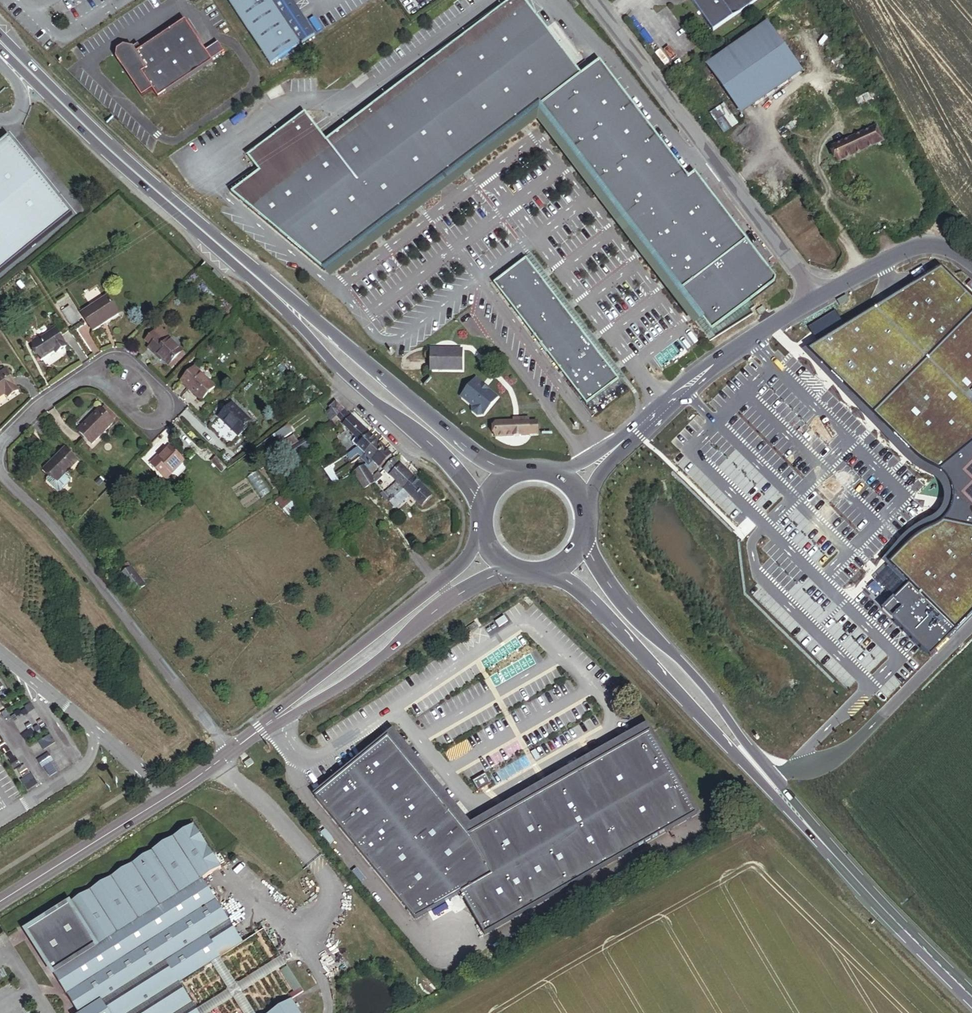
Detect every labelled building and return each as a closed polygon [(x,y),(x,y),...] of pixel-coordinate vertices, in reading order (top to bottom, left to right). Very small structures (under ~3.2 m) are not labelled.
[(269,63),(299,43),(270,0),(226,0),(269,63)] [(526,0),(512,0),(326,140),(305,112),(248,155),(260,171),(232,192),(325,272),(543,106),(707,322),(715,333),(778,286),(778,281),(697,173),(691,177),(601,60),(583,75),(526,0)] [(299,43),(313,33),(291,0),(270,0),(299,43)] [(575,0),(572,0),(570,2),(575,10),(580,6),(575,0)] [(710,31),(751,0),(686,0),(710,31)] [(133,47),(130,43),(120,42),(111,49),(112,52),(139,94),(150,88),(156,95),(210,60),(209,59),(204,51),(181,16),(170,23),(149,37),(139,43),(133,47)] [(146,32),(149,37),(170,23),(167,19),(146,32)] [(764,23),(703,67),(738,116),(799,72),(764,23)] [(136,39),(130,43),(133,47),(139,43),(136,39)] [(204,51),(209,59),(222,50),(217,43),(204,51)] [(543,106),(325,272),(333,282),(340,277),(385,243),(425,212),(471,177),(538,127),(540,125),(548,135),(573,168),(614,222),(638,253),(663,286),(687,317),(697,330),(702,326),(707,322),(543,106)] [(837,155),(885,133),(880,120),(832,143),(837,155)] [(72,215),(8,137),(0,144),(0,274),(72,215)] [(493,283),(586,405),(619,380),(526,257),(493,283)] [(805,347),(837,378),(868,409),(901,442),(916,456),(937,469),(940,472),(945,478),(949,487),(950,495),(949,503),(946,511),(943,515),(934,523),(924,527),(909,537),(886,561),(886,562),(875,573),(878,576),(874,580),(891,596),(880,607),(927,654),(971,609),(971,298),(938,264),(805,347)] [(120,312),(105,292),(82,310),(96,330),(120,312)] [(843,293),(834,298),(837,303),(846,298),(843,293)] [(72,326),(80,321),(66,299),(58,305),(72,326)] [(833,308),(805,325),(813,337),(841,320),(833,308)] [(150,343),(164,329),(165,329),(160,323),(145,338),(150,343)] [(68,345),(56,327),(46,333),(43,329),(29,339),(42,358),(56,348),(59,352),(68,345)] [(182,347),(164,329),(150,343),(147,346),(154,353),(156,351),(166,362),(182,347)] [(171,366),(186,351),(182,347),(166,362),(171,366)] [(431,371),(463,371),(463,351),(431,351),(431,363),(431,371)] [(2,365),(0,367),(0,395),(5,391),(10,398),(20,389),(2,365)] [(215,385),(195,365),(181,379),(201,400),(215,385)] [(485,383),(477,378),(463,397),(464,401),(474,409),(474,410),(474,413),(479,416),(482,416),(483,415),(485,416),(500,396),(490,388),(487,386),(484,384),(485,383)] [(344,408),(337,401),(329,409),(335,416),(344,408)] [(92,445),(115,422),(99,405),(75,428),(92,445)] [(249,425),(228,405),(215,420),(235,440),(249,425)] [(361,423),(352,415),(344,408),(335,416),(340,422),(344,419),(346,421),(344,423),(353,432),(361,423)] [(517,422),(514,422),(495,422),(495,439),(531,438),(531,436),(530,422),(530,418),(521,418),(519,418),(519,422),(517,422)] [(530,422),(531,436),(540,436),(540,422),(530,422)] [(371,433),(361,423),(353,432),(363,442),(371,433)] [(282,441),(294,433),(290,426),(277,435),(282,441)] [(378,440),(371,433),(363,442),(359,445),(366,452),(378,440)] [(287,450),(300,441),(296,434),(283,443),(287,450)] [(291,462),(311,450),(304,438),(300,441),(287,450),(284,452),(291,462)] [(373,459),(385,447),(378,440),(366,452),(373,459)] [(67,472),(80,459),(67,445),(46,466),(52,472),(48,476),(48,480),(59,490),(61,490),(72,479),(72,477),(67,472)] [(175,473),(187,461),(173,446),(161,460),(159,458),(152,465),(163,476),(170,469),(175,473)] [(380,466),(392,454),(385,447),(373,459),(380,466)] [(389,501),(415,476),(394,456),(385,465),(399,480),(384,495),(388,500),(389,501)] [(374,480),(371,475),(364,464),(353,470),(363,487),(374,480)] [(168,480),(175,473),(170,469),(163,476),(168,480)] [(434,494),(415,476),(389,501),(394,507),(411,491),(424,504),(434,494)] [(384,495),(380,489),(376,493),(380,500),(383,498),(385,502),(388,500),(384,495)] [(276,500),(292,518),(303,509),(286,491),(276,500)] [(146,586),(127,563),(116,573),(136,595),(146,586)] [(472,827),(395,732),(392,734),(389,736),(411,763),(430,786),(447,808),(469,837),(512,813),(542,796),(588,768),(622,749),(652,731),(648,725),(595,756),(594,756),(546,784),(506,807),(472,827)] [(411,763),(389,736),(316,796),(338,823),(356,845),(373,866),(416,921),(461,895),(484,935),(559,892),(589,876),(637,849),(670,830),(699,813),(652,731),(622,749),(588,768),(542,796),(512,813),(469,837),(447,808),(430,786),(411,763)] [(245,769),(252,765),(248,759),(241,764),(245,769)] [(492,786),(486,775),(473,783),(479,793),(492,786)] [(188,820),(8,934),(59,1012),(300,1012),(290,998),(302,990),(265,933),(243,947),(201,881),(215,872),(219,870),(188,820)]
